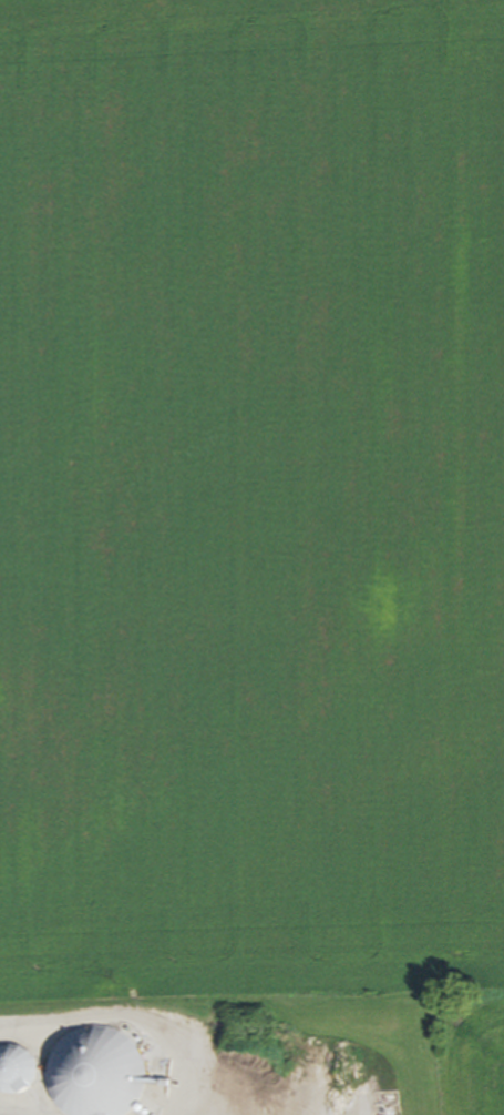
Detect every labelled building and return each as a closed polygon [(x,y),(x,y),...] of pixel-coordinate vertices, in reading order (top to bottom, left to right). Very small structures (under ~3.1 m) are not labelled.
[(138,1033),(61,1030),(58,1114),(135,1114),(138,1033)] [(0,1052),(0,1096),(26,1095),(26,1051),(0,1052)]
